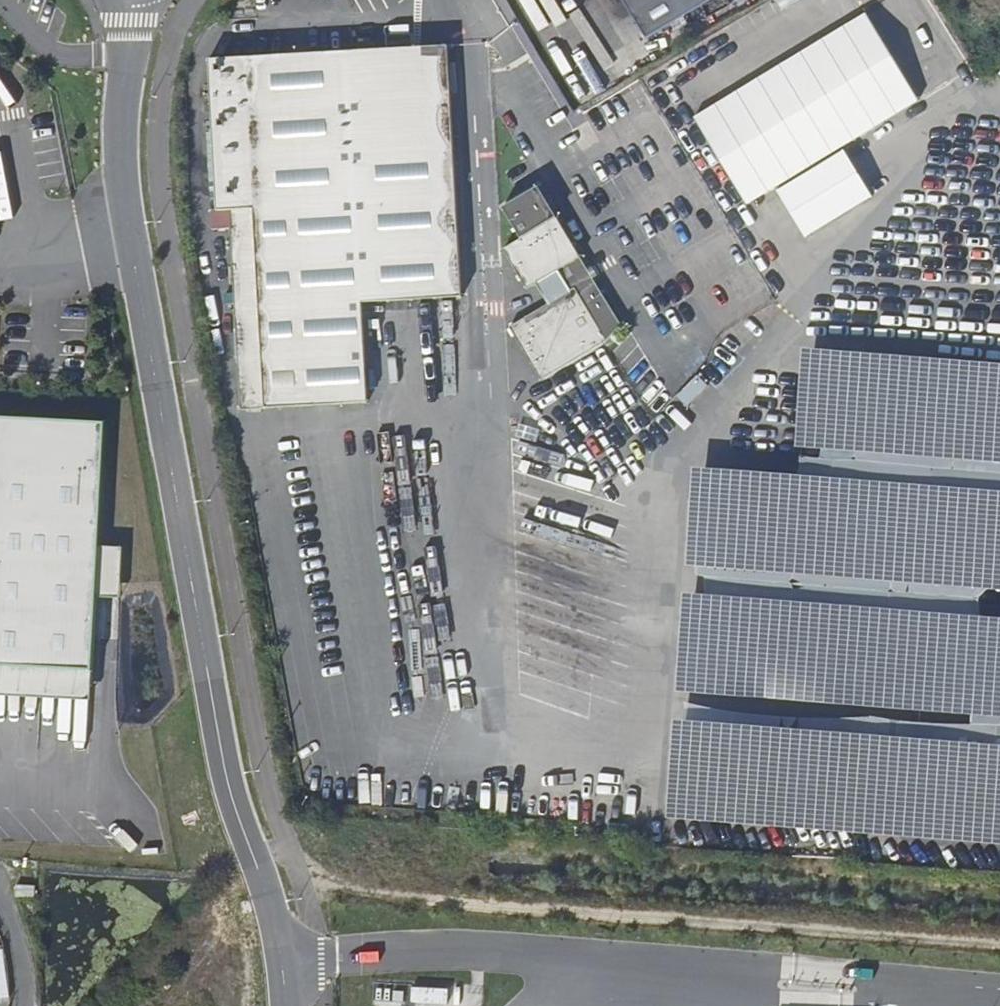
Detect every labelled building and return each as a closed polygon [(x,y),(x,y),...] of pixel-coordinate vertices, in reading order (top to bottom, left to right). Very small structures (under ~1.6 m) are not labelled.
[(646,39),(711,0),(622,0),(646,39)] [(920,102),(868,16),(698,119),(750,204),(773,190),(836,153),(920,102)] [(460,304),(450,50),(206,58),(212,210),(226,209),(233,410),(363,406),(360,308),(460,304)] [(836,153),(773,190),(799,233),(862,195),(836,153)] [(502,210),(521,242),(501,253),(523,292),(531,287),(542,307),(503,330),(535,383),(606,341),(575,289),(566,294),(555,273),(578,260),(555,221),(537,190),(502,210)] [(107,424),(0,418),(0,666),(94,669),(98,595),(100,547),(107,424)] [(122,596),(124,549),(100,547),(98,595),(122,596)] [(0,666),(0,681),(93,684),(94,669),(0,666)] [(36,888),(17,887),(16,897),(35,899),(36,888)]
